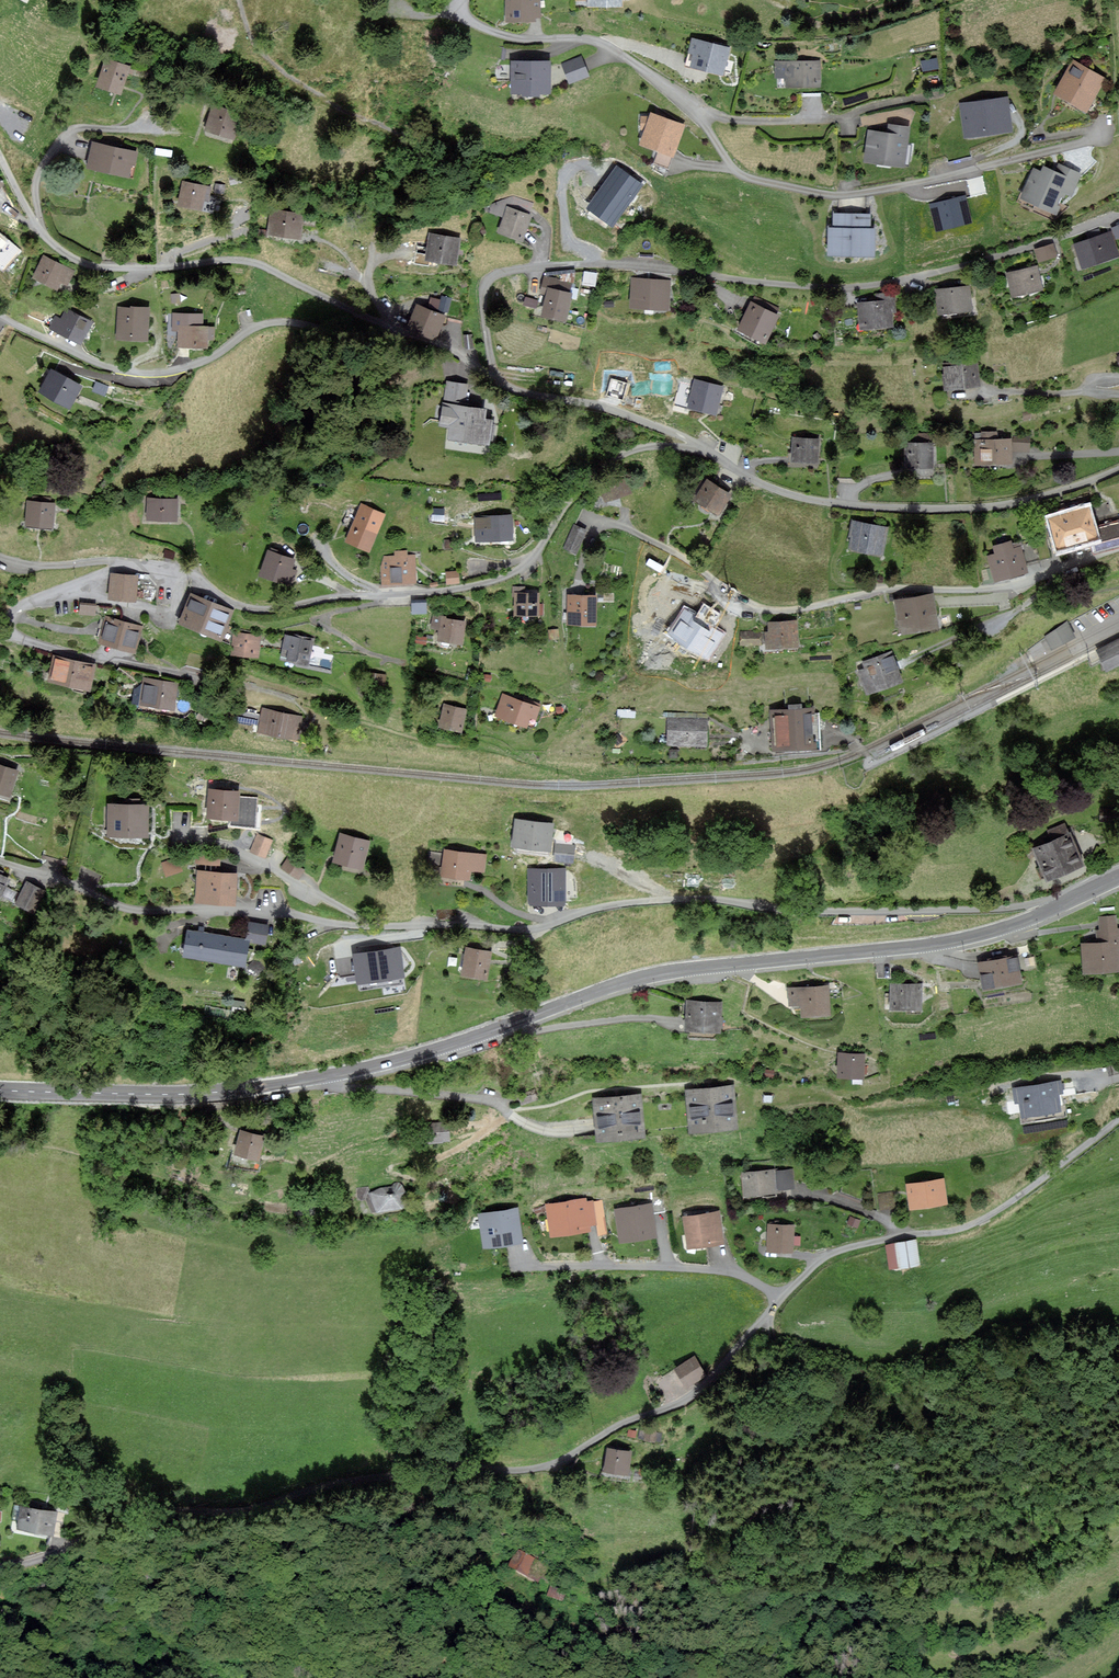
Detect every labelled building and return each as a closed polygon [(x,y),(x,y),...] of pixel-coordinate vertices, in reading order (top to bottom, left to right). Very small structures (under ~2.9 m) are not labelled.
[(540,0),(506,0),(506,23),(540,23),(540,0)] [(582,3),(588,3),(588,8),(622,8),(622,0),(582,0),(582,3)] [(729,49),(692,39),(688,55),(694,57),(691,66),(722,75),(729,49)] [(131,67),(105,58),(95,86),(121,94),(131,67)] [(551,93),(551,61),(512,61),(512,93),(551,93)] [(1106,79),(1073,61),(1055,95),(1088,113),(1106,79)] [(820,63),(775,63),(776,75),(785,74),(785,88),(820,88),(820,63)] [(961,104),(966,139),(1012,133),(1007,98),(961,104)] [(242,113),(213,103),(204,131),(233,140),(242,113)] [(652,115),(641,143),(671,155),(682,126),(652,115)] [(910,127),(890,125),(888,133),(869,131),(865,162),(905,167),(910,127)] [(136,153),(92,143),(86,169),(130,178),(136,153)] [(1081,174),(1059,165),(1056,172),(1044,167),(1041,172),(1034,169),(1022,198),(1057,213),(1066,193),(1072,196),(1081,174)] [(635,185),(619,174),(589,214),(606,226),(635,185)] [(206,186),(182,181),(177,206),(201,212),(206,186)] [(530,211),(534,198),(510,192),(507,205),(530,211)] [(936,230),(973,222),(966,194),(930,202),(936,230)] [(532,215),(508,206),(498,234),(522,242),(532,215)] [(304,214),(271,209),(268,234),(300,239),(304,214)] [(876,229),(871,229),(872,215),(834,215),(834,228),(830,228),(829,255),(875,256),(876,229)] [(461,239),(429,233),(424,258),(456,264),(461,239)] [(2,267),(18,249),(0,234),(0,265),(2,267)] [(1075,244),(1082,267),(1111,258),(1104,235),(1075,244)] [(1052,245),(1035,250),(1039,260),(1055,255),(1052,245)] [(74,272),(43,256),(33,276),(56,288),(60,281),(67,285),(74,272)] [(1006,273),(1011,298),(1044,291),(1038,266),(1006,273)] [(571,283),(545,277),(541,294),(546,296),(542,314),(567,320),(573,293),(569,293),(571,283)] [(670,281),(632,280),(631,307),(670,308),(670,281)] [(937,288),(938,314),(973,314),(972,288),(937,288)] [(448,309),(452,296),(441,293),(440,297),(430,295),(428,304),(448,309)] [(862,302),(863,328),(893,327),(892,301),(862,302)] [(754,302),(740,329),(766,342),(780,315),(754,302)] [(445,316),(417,305),(407,328),(436,339),(445,316)] [(55,317),(50,328),(83,343),(93,321),(66,308),(61,319),(55,317)] [(149,309),(117,308),(117,341),(148,341),(149,309)] [(202,328),(202,314),(174,314),(174,329),(180,329),(179,345),(205,346),(205,339),(213,339),(213,328),(202,328)] [(975,361),(942,361),(942,384),(975,384),(975,361)] [(51,369),(39,391),(71,409),(84,386),(51,369)] [(697,381),(690,409),(718,416),(725,388),(697,381)] [(470,386),(450,384),(448,402),(467,405),(470,386)] [(489,444),(492,410),(443,405),(441,426),(449,427),(448,440),(489,444)] [(797,438),(795,461),(820,463),(822,440),(797,438)] [(976,440),(977,463),(1011,462),(1011,439),(976,440)] [(1017,439),(1017,452),(1030,452),(1030,439),(1017,439)] [(935,445),(907,445),(907,467),(935,467),(935,445)] [(709,477),(694,499),(719,516),(734,495),(709,477)] [(602,485),(606,506),(629,502),(625,480),(602,485)] [(146,498),(145,523),(181,524),(182,499),(146,498)] [(30,503),(28,528),(53,530),(56,505),(30,503)] [(383,514),(361,505),(346,541),(369,550),(383,514)] [(1087,507),(1049,518),(1058,549),(1096,538),(1087,507)] [(511,515),(476,517),(477,540),(513,538),(511,515)] [(856,520),(851,549),(884,555),(889,526),(856,520)] [(1096,530),(1100,543),(1118,538),(1118,524),(1096,530)] [(585,531),(574,526),(564,547),(575,552),(585,531)] [(988,555),(996,581),(1027,571),(1020,546),(1013,548),(1010,541),(993,546),(996,553),(988,555)] [(295,560),(267,551),(258,577),(292,588),(298,571),(292,569),(295,560)] [(408,551),(394,552),(394,557),(382,557),(383,586),(417,585),(416,557),(408,557),(408,551)] [(458,572),(446,573),(447,585),(459,584),(458,572)] [(113,574),(109,600),(137,604),(141,578),(113,574)] [(517,588),(516,614),(542,615),(542,589),(517,588)] [(189,595),(178,625),(224,642),(235,611),(189,595)] [(569,596),(569,624),(595,624),(595,596),(569,596)] [(897,603),(903,635),(938,629),(932,597),(897,603)] [(80,613),(96,613),(96,601),(80,601),(80,613)] [(428,601),(413,601),(412,614),(427,614),(428,601)] [(108,617),(101,643),(139,653),(146,627),(108,617)] [(443,618),(439,640),(464,645),(468,622),(443,618)] [(766,620),(766,647),(800,647),(800,620),(766,620)] [(1068,622),(1046,637),(1052,650),(1076,638),(1068,622)] [(740,628),(741,644),(761,643),(761,628),(740,628)] [(287,633),(282,657),(311,664),(316,640),(287,633)] [(235,635),(234,657),(259,659),(260,636),(235,635)] [(1118,639),(1098,650),(1107,669),(1118,663),(1118,640),(1118,639)] [(53,656),(47,682),(91,692),(97,666),(53,656)] [(860,669),(869,694),(905,681),(896,657),(860,669)] [(384,675),(369,674),(368,682),(383,683),(384,675)] [(147,678),(142,706),(176,712),(181,684),(147,678)] [(504,692),(498,714),(534,725),(541,703),(504,692)] [(468,707),(444,704),(441,728),(465,731),(468,707)] [(307,718),(263,706),(257,728),(301,740),(307,718)] [(776,708),(778,749),(821,747),(819,706),(776,708)] [(671,716),(671,743),(709,743),(709,717),(671,716)] [(12,800),(21,771),(0,764),(0,796),(12,800)] [(207,788),(207,817),(239,817),(239,788),(207,788)] [(107,805),(106,838),(148,838),(149,806),(107,805)] [(552,825),(517,820),(513,844),(549,849),(552,825)] [(1052,840),(1033,848),(1046,880),(1084,865),(1066,823),(1048,831),(1052,840)] [(270,841),(257,835),(251,850),(264,855),(270,841)] [(371,844),(340,835),(332,863),(364,872),(371,844)] [(486,854),(443,851),(441,879),(470,881),(471,874),(485,875),(486,854)] [(177,856),(162,860),(165,874),(181,871),(177,856)] [(288,859),(283,867),(299,878),(305,870),(288,859)] [(563,869),(530,870),(531,903),(564,902),(563,869)] [(237,876),(197,872),(194,901),(234,905),(237,876)] [(12,880),(0,873),(0,903),(12,880)] [(29,882),(19,902),(36,911),(46,891),(29,882)] [(1082,944),(1084,972),(1118,969),(1118,929),(1116,929),(1115,916),(1100,917),(1101,930),(1097,930),(1098,943),(1082,944)] [(187,930),(182,957),(245,967),(249,940),(187,930)] [(398,948),(355,955),(359,982),(402,976),(398,948)] [(465,949),(460,977),(487,981),(492,953),(465,949)] [(1016,956),(979,963),(984,990),(1021,983),(1016,956)] [(892,985),(891,1009),(920,1010),(921,986),(892,985)] [(828,987),(789,989),(790,1005),(802,1004),(803,1015),(829,1014),(828,987)] [(722,1001),(686,1001),(686,1028),(722,1028),(722,1001)] [(865,1055),(840,1054),(839,1076),(864,1077),(865,1055)] [(1059,1079),(1013,1086),(1019,1124),(1064,1118),(1059,1079)] [(736,1089),(689,1090),(690,1133),(738,1132),(736,1089)] [(646,1096),(597,1099),(599,1142),(648,1139),(646,1096)] [(449,1123),(428,1124),(429,1144),(450,1143),(449,1123)] [(234,1154),(259,1160),(265,1136),(240,1130),(234,1154)] [(790,1171),(745,1173),(746,1194),(791,1192),(790,1171)] [(943,1181),(905,1187),(909,1212),(947,1206),(943,1181)] [(406,1184),(360,1189),(363,1214),(408,1209),(406,1184)] [(590,1200),(545,1206),(549,1239),(594,1233),(590,1200)] [(652,1203),(614,1210),(621,1245),(658,1238),(652,1203)] [(521,1241),(516,1208),(479,1214),(484,1246),(521,1241)] [(721,1210),(681,1214),(685,1251),(725,1247),(721,1210)] [(794,1224),(766,1224),(766,1255),(794,1255),(794,1224)] [(921,1267),(916,1242),(888,1247),(893,1272),(921,1267)] [(694,1357),(675,1370),(687,1388),(706,1376),(694,1357)] [(632,1453),(606,1450),(604,1473),(629,1476),(632,1453)] [(64,1516),(21,1507),(17,1529),(59,1538),(64,1516)] [(550,1568),(519,1552),(510,1568),(537,1583),(540,1577),(544,1579),(550,1568)] [(565,1593),(552,1589),(549,1598),(562,1602),(565,1593)]
